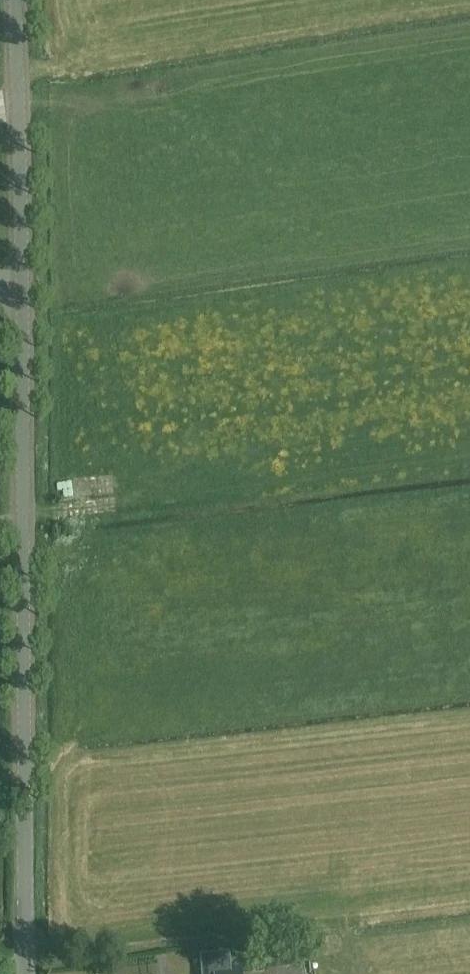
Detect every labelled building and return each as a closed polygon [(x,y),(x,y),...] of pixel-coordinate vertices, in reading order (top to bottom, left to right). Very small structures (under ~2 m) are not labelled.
[(302,954),(268,958),(268,960),(242,963),(242,965),(228,966),(228,956),(199,957),(201,973),(304,973),(302,954)]
